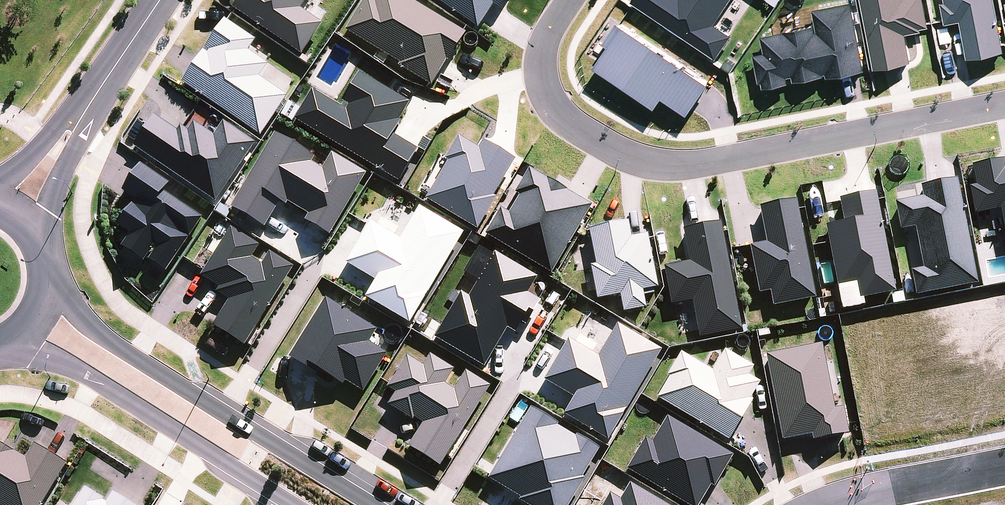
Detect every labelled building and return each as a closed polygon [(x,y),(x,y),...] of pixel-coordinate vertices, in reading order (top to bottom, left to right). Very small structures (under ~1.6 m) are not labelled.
[(232,10),(301,56),(323,25),(301,11),(308,0),(239,0),(232,10)] [(345,32),(400,65),(398,68),(431,87),(446,63),(448,64),(466,35),(407,0),(375,0),(374,1),(372,0),(364,0),(345,32)] [(477,30),(494,7),(499,10),(506,0),(434,0),(477,30)] [(635,1),(718,58),(734,36),(716,24),(732,0),(635,0),(635,1)] [(877,70),(913,63),(908,35),(923,32),(923,28),(931,27),(930,23),(925,0),(863,0),(877,70)] [(996,0),(947,0),(947,2),(943,3),(946,19),(947,24),(963,21),(970,59),(1004,52),(1004,48),(1004,44),(996,0)] [(867,70),(853,2),(815,9),(819,31),(817,32),(816,26),(764,37),(767,53),(756,55),(762,88),(791,83),(789,77),(794,76),(796,82),(829,75),(830,78),(833,77),(867,70)] [(225,21),(182,84),(260,137),(288,98),(260,78),(269,66),(249,53),(256,42),(225,21)] [(711,85),(620,23),(607,42),(612,46),(598,67),(658,108),(665,97),(688,112),(690,114),(711,85)] [(311,92),(295,121),(399,183),(419,151),(394,136),(401,123),(400,122),(410,105),(358,75),(342,103),(317,88),(314,94),(311,92)] [(153,117),(133,149),(215,204),(256,144),(223,123),(214,137),(194,123),(188,132),(180,127),(177,132),(153,117)] [(315,159),(275,136),(230,209),(264,229),(279,204),(285,207),(287,203),(309,216),(305,223),(330,237),(367,176),(331,155),(322,171),(312,164),(315,159)] [(477,232),(496,199),(493,198),(515,162),(482,143),(478,150),(458,138),(444,161),(447,163),(425,201),(477,232)] [(969,189),(974,217),(999,212),(1004,241),(1004,163),(1004,161),(971,168),(975,188),(969,189)] [(149,262),(166,273),(203,219),(164,194),(170,186),(140,166),(123,193),(136,201),(117,227),(130,235),(121,248),(143,263),(155,246),(158,248),(149,262)] [(509,215),(500,210),(485,236),(551,275),(592,207),(529,170),(515,195),(519,197),(509,215)] [(910,273),(915,297),(977,285),(957,181),(920,188),(923,199),(894,205),(900,232),(914,230),(923,270),(910,273)] [(843,224),(825,228),(841,312),(865,307),(863,300),(896,293),(875,194),(839,201),(843,224)] [(816,300),(796,201),(759,209),(766,244),(749,248),(759,295),(770,293),(773,308),(816,300)] [(410,325),(464,234),(418,207),(400,240),(371,223),(346,265),(376,282),(366,299),(410,325)] [(590,267),(597,301),(620,297),(623,314),(646,310),(643,292),(645,292),(645,296),(655,295),(654,290),(658,290),(648,236),(632,239),(628,224),(588,231),(596,266),(590,267)] [(742,332),(720,224),(683,231),(690,265),(664,269),(671,306),(693,303),(699,339),(742,332)] [(244,348),(294,269),(269,253),(261,266),(251,260),(259,247),(231,229),(200,277),(220,289),(216,294),(229,301),(212,328),(244,348)] [(469,298),(460,293),(434,339),(484,368),(507,329),(514,333),(535,298),(528,295),(537,279),(495,254),(469,298)] [(325,299),(289,359),(320,377),(322,375),(344,387),(346,384),(364,395),(388,355),(370,344),(379,331),(325,299)] [(608,443),(662,352),(617,326),(598,358),(568,341),(544,381),(575,399),(564,417),(608,443)] [(823,343),(764,355),(781,442),(811,436),(813,442),(820,440),(820,442),(850,436),(845,406),(836,408),(823,343)] [(669,379),(656,399),(728,443),(753,402),(750,400),(760,384),(748,377),(754,368),(724,351),(712,372),(681,354),(667,377),(669,379)] [(440,468),(490,387),(465,373),(454,391),(445,386),(454,370),(429,355),(422,367),(407,358),(387,389),(396,394),(388,406),(413,421),(414,418),(423,424),(407,448),(440,468)] [(586,480),(583,478),(600,450),(576,436),(575,438),(558,427),(559,426),(531,409),(488,480),(521,499),(519,502),(524,504),(571,504),(586,480)] [(626,471),(685,504),(700,504),(710,486),(714,488),(732,456),(666,418),(652,443),(644,439),(626,471)] [(65,465),(35,447),(27,460),(0,445),(0,504),(42,504),(65,465)] [(112,494),(106,504),(104,503),(105,501),(85,489),(75,504),(130,504),(112,494)]
